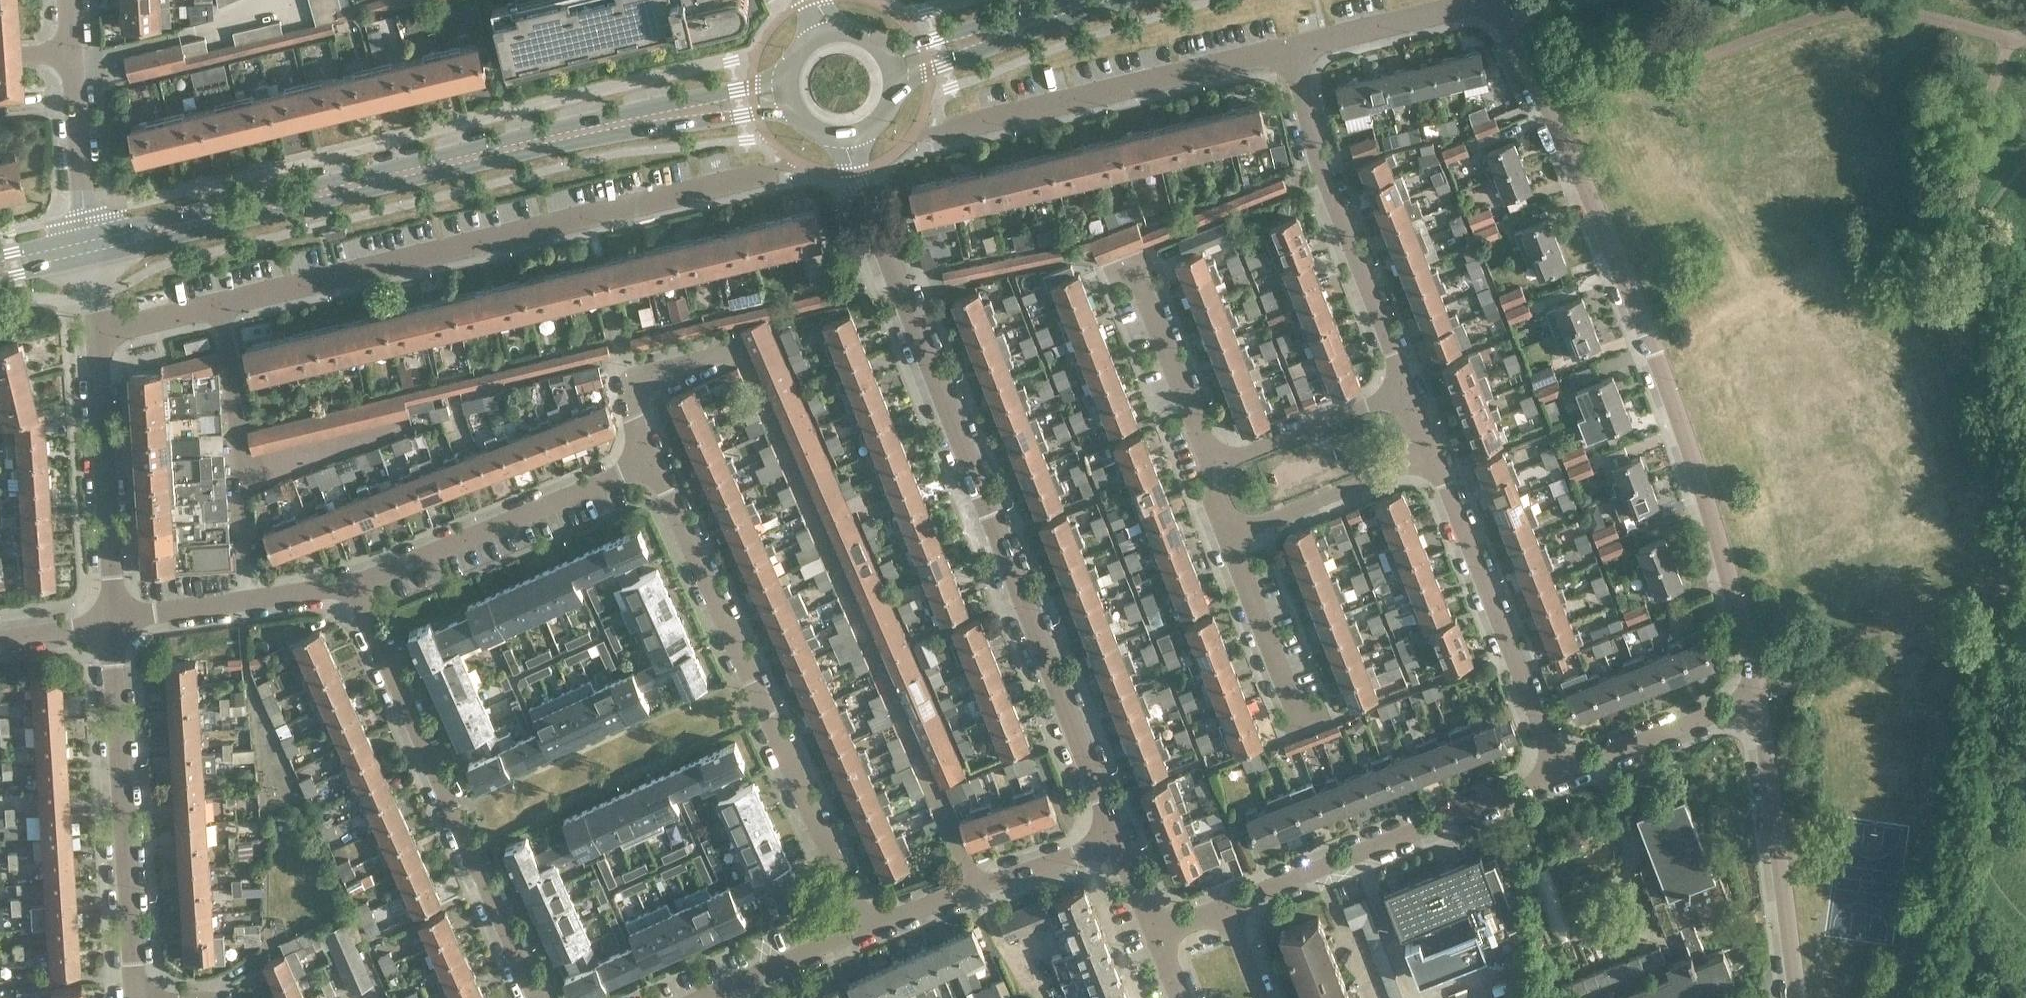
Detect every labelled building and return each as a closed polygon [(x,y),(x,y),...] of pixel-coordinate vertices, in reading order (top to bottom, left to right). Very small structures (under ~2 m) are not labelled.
[(214,0),(200,1),(200,10),(216,10),(214,0)] [(340,1),(340,0),(310,0),(313,9),(340,1)] [(375,11),(386,9),(384,0),(374,0),(372,1),(375,11)] [(386,9),(397,6),(396,0),(384,0),(386,9)] [(515,7),(514,2),(494,7),(509,72),(739,16),(744,13),(748,9),(749,3),(748,0),(546,0),(515,7)] [(340,1),(313,9),(315,18),(316,23),(321,22),(332,19),(333,21),(341,20),(338,9),(342,8),(340,1)] [(361,3),(363,14),(375,11),(372,1),(361,3)] [(171,3),(124,6),(126,27),(161,25),(172,24),(171,3)] [(349,6),(352,17),(363,14),(361,3),(349,6)] [(0,5),(0,43),(19,42),(16,4),(0,5)] [(341,20),(352,17),(349,6),(342,8),(338,9),(341,20)] [(321,22),(324,33),(335,30),(333,21),(332,19),(321,22)] [(264,36),(276,33),(283,32),(280,21),(257,26),(259,37),(264,36)] [(312,36),(324,33),(321,22),(316,23),(315,24),(310,25),(312,36)] [(301,38),(312,36),(310,25),(298,28),(301,38)] [(253,39),(259,37),(257,26),(233,32),(236,43),(242,42),(253,39)] [(290,41),(301,38),(298,28),(287,31),(290,41)] [(278,44),(290,41),(287,31),(283,32),(276,33),(278,44)] [(267,47),(278,44),(276,33),(264,36),(267,47)] [(255,49),(267,47),(264,36),(259,37),(253,39),(255,49)] [(196,53),(208,50),(205,38),(181,44),(184,56),(185,55),(196,53)] [(244,52),(255,49),(253,39),(242,42),(244,52)] [(22,95),(20,57),(19,42),(0,43),(0,96),(22,95)] [(233,55),(244,52),(242,42),(236,43),(230,45),(233,55)] [(173,58),(184,56),(181,44),(125,57),(128,69),(139,66),(151,64),(162,61),(173,58)] [(443,53),(450,84),(486,75),(479,44),(443,53)] [(221,58),(233,55),(230,45),(219,47),(221,58)] [(210,60),(221,58),(219,47),(208,50),(210,60)] [(199,63),(210,60),(208,50),(196,53),(199,63)] [(1456,57),(1462,84),(1487,79),(1480,51),(1456,57)] [(187,66),(199,63),(196,53),(185,55),(187,66)] [(443,53),(408,61),(416,92),(450,84),(443,53)] [(176,68),(187,66),(185,55),(184,56),(173,58),(176,68)] [(1440,93),(1452,91),(1451,87),(1462,84),(1456,57),(1433,62),(1439,90),(1440,93)] [(165,71),(176,68),(173,58),(162,61),(165,71)] [(153,74),(165,71),(162,61),(151,64),(153,74)] [(416,92),(408,61),(374,69),(381,100),(416,92)] [(1439,90),(1433,62),(1409,68),(1416,95),(1439,90)] [(142,77),(153,74),(151,64),(139,66),(142,77)] [(130,79),(142,77),(139,66),(128,69),(130,79)] [(1394,106),(1405,104),(1404,98),(1416,95),(1409,68),(1386,73),(1393,101),(1394,106)] [(374,69),(340,77),(347,108),(381,100),(374,69)] [(1370,110),(1377,108),(1377,105),(1393,101),(1386,73),(1363,79),(1370,106),(1369,107),(1370,110)] [(340,77),(305,85),(313,117),(347,108),(340,77)] [(1346,115),(1354,113),(1353,110),(1369,107),(1370,106),(1363,79),(1339,84),(1346,115)] [(313,117),(305,85),(271,94),(278,125),(313,117)] [(233,103),(230,92),(208,97),(211,108),(202,110),(209,141),(244,133),(236,102),(233,103)] [(271,94),(236,102),(244,133),(278,125),(271,94)] [(1230,110),(1225,111),(1232,144),(1267,136),(1260,104),(1236,110),(1236,111),(1230,112),(1230,110)] [(1495,115),(1490,117),(1486,105),(1470,112),(1473,124),(1478,136),(1500,127),(1495,115)] [(202,110),(167,118),(175,149),(209,141),(202,110)] [(1198,152),(1212,149),(1232,144),(1225,111),(1219,112),(1220,114),(1213,116),(1213,115),(1190,120),(1198,152)] [(1447,120),(1450,132),(1459,130),(1455,117),(1447,120)] [(175,149),(167,118),(132,127),(139,158),(175,149)] [(1198,152),(1190,120),(1167,126),(1168,127),(1161,129),(1161,126),(1155,127),(1163,161),(1198,152)] [(1441,134),(1450,132),(1447,120),(1438,122),(1441,134)] [(1400,131),(1403,144),(1422,139),(1419,126),(1400,131)] [(1163,161),(1155,127),(1150,129),(1151,131),(1144,132),(1144,131),(1121,137),(1129,169),(1163,161)] [(1385,148),(1403,144),(1400,131),(1382,135),(1385,148)] [(1373,136),(1352,144),(1357,158),(1378,151),(1373,136)] [(1091,143),(1086,144),(1094,177),(1129,169),(1121,137),(1098,142),(1099,143),(1092,145),(1091,143)] [(1449,165),(1460,160),(1459,157),(1469,153),(1464,140),(1443,149),(1449,165)] [(1421,167),(1440,160),(1435,151),(1433,142),(1421,145),(1422,153),(1418,154),(1421,167)] [(1094,177),(1086,144),(1081,145),(1082,147),(1075,149),(1075,148),(1051,153),(1059,185),(1094,177)] [(1498,177),(1524,166),(1515,144),(1489,154),(1493,164),(1486,167),(1491,177),(1492,177),(1493,179),(1498,177)] [(0,155),(0,196),(24,190),(15,151),(0,155)] [(1369,187),(1396,177),(1391,164),(1397,162),(1393,152),(1361,165),(1369,187)] [(1059,185),(1051,153),(1028,159),(1028,161),(1022,162),(1022,159),(1017,160),(1025,193),(1059,185)] [(617,160),(609,162),(612,173),(621,171),(618,160),(617,160)] [(1025,193),(1017,160),(1012,161),(1013,164),(1005,165),(1005,164),(982,170),(990,202),(1025,193)] [(1506,199),(1525,191),(1532,189),(1524,166),(1498,177),(1493,179),(1496,187),(1501,185),(1506,199)] [(990,202),(982,170),(959,175),(960,177),(953,179),(952,176),(947,177),(955,210),(990,202)] [(1445,172),(1433,177),(1436,185),(1448,180),(1445,172)] [(955,210),(947,177),(942,178),(943,181),(936,182),(936,180),(913,186),(921,218),(955,210)] [(1378,208),(1410,195),(1406,184),(1400,187),(1396,177),(1369,187),(1378,208)] [(1272,183),(1276,193),(1287,189),(1283,178),(1272,183)] [(1448,180),(1436,185),(1439,193),(1452,188),(1448,180)] [(1265,197),(1276,193),(1272,183),(1261,187),(1265,197)] [(1254,201),(1265,197),(1261,187),(1250,191),(1254,201)] [(1239,196),(1243,206),(1254,201),(1250,191),(1239,196)] [(1410,195),(1378,208),(1386,229),(1412,219),(1424,214),(1418,198),(1412,200),(1410,195)] [(1233,210),(1243,206),(1239,196),(1229,200),(1233,210)] [(1262,228),(1271,251),(1306,236),(1290,196),(1281,199),(1288,217),(1262,228)] [(1222,214),(1233,210),(1229,200),(1218,204),(1222,214)] [(1207,208),(1211,219),(1222,214),(1218,204),(1207,208)] [(1490,207),(1468,215),(1474,229),(1496,220),(1495,218),(1495,219),(1490,207)] [(1196,213),(1200,223),(1211,219),(1207,208),(1196,213)] [(780,217),(788,250),(823,242),(815,210),(792,215),(792,217),(786,219),(786,216),(780,217)] [(1189,227),(1200,223),(1196,213),(1185,217),(1189,227)] [(1453,227),(1465,222),(1462,214),(1449,219),(1453,227)] [(788,250),(780,217),(775,218),(776,221),(770,222),(769,221),(746,226),(754,258),(788,250)] [(1174,221),(1178,231),(1189,227),(1185,217),(1174,221)] [(1416,228),(1412,219),(1386,229),(1394,250),(1425,238),(1421,227),(1416,228)] [(1496,220),(1474,229),(1475,232),(1479,243),(1501,234),(1496,223),(1496,222),(1496,220)] [(1526,256),(1558,243),(1548,220),(1522,231),(1527,242),(1521,245),(1526,256)] [(1163,226),(1167,236),(1178,231),(1174,221),(1163,226)] [(1125,227),(1134,249),(1146,244),(1142,234),(1137,222),(1125,227)] [(1465,222),(1453,227),(1456,235),(1468,230),(1465,222)] [(754,258),(746,226),(723,232),(723,234),(717,235),(716,232),(712,233),(719,266),(754,258)] [(1157,240),(1167,236),(1163,226),(1153,230),(1157,240)] [(1123,253),(1134,249),(1125,227),(1114,231),(1123,253)] [(1146,244),(1157,240),(1153,230),(1142,234),(1146,244)] [(1032,231),(1013,235),(1016,250),(1035,246),(1032,231)] [(1103,236),(1111,258),(1123,253),(1114,231),(1103,236)] [(1190,236),(1196,249),(1207,245),(1201,231),(1190,236)] [(1479,243),(1475,232),(1469,234),(1473,244),(1465,248),(1469,259),(1478,256),(1484,254),(1479,243)] [(700,237),(677,243),(684,275),(719,266),(712,233),(707,234),(707,237),(700,239),(700,237)] [(1100,262),(1111,258),(1103,236),(1091,241),(1095,251),(1100,262)] [(1184,253),(1196,249),(1190,236),(1179,240),(1184,253)] [(1284,269),(1310,259),(1314,257),(1306,236),(1279,247),(1271,251),(1279,271),(1284,269)] [(1403,271),(1429,261),(1425,250),(1429,249),(1425,238),(1394,250),(1403,271)] [(1079,243),(1081,254),(1095,251),(1091,241),(1079,243)] [(684,275),(677,243),(653,249),(654,250),(648,251),(647,249),(642,250),(650,283),(684,275)] [(1069,256),(1081,254),(1079,243),(1067,246),(1069,256)] [(1567,266),(1558,243),(1526,256),(1529,264),(1535,262),(1540,277),(1567,266)] [(1247,259),(1260,254),(1256,245),(1244,250),(1247,259)] [(1057,259),(1069,256),(1067,246),(1054,248),(1057,259)] [(1042,251),(1044,261),(1057,259),(1054,248),(1042,251)] [(650,283),(642,250),(636,251),(637,254),(631,256),(631,254),(600,261),(608,293),(650,283)] [(1030,253),(1032,264),(1044,261),(1042,251),(1030,253)] [(1209,263),(1204,251),(1177,261),(1186,283),(1219,270),(1215,260),(1209,263)] [(1230,266),(1242,261),(1239,252),(1226,257),(1230,266)] [(1020,266),(1032,264),(1030,253),(1017,256),(1020,266)] [(1260,254),(1247,259),(1250,268),(1263,263),(1260,254)] [(1005,258),(1007,269),(1020,266),(1017,256),(1005,258)] [(1469,269),(1481,265),(1478,256),(1469,259),(1466,260),(1469,269)] [(993,261),(995,271),(1007,269),(1005,258),(993,261)] [(1293,291),(1319,281),(1310,259),(1284,269),(1288,279),(1284,281),(1289,292),(1293,291)] [(608,293),(600,261),(571,268),(571,270),(565,271),(564,268),(559,269),(567,303),(608,293)] [(983,274),(995,271),(993,261),(981,263),(983,274)] [(1242,261),(1230,266),(1233,274),(1246,269),(1242,261)] [(1433,271),(1429,261),(1403,271),(1411,292),(1442,280),(1438,269),(1433,271)] [(968,266),(970,276),(983,274),(981,263),(968,266)] [(1481,265),(1469,269),(1473,278),(1485,273),(1481,265)] [(956,268),(958,279),(970,276),(968,266),(956,268)] [(946,281),(958,279),(956,268),(944,271),(946,281)] [(532,311),(567,303),(559,269),(554,270),(554,273),(548,275),(548,274),(525,279),(532,311)] [(1223,280),(1219,270),(1186,283),(1194,305),(1221,294),(1217,282),(1223,280)] [(1088,294),(1080,272),(1048,285),(1052,296),(1057,294),(1061,305),(1088,294)] [(532,311),(525,279),(501,285),(502,286),(495,288),(494,285),(489,286),(497,320),(532,311)] [(1419,313),(1445,302),(1441,292),(1447,289),(1443,279),(1442,280),(1411,292),(1419,313)] [(1327,301),(1319,281),(1293,291),(1289,292),(1292,302),(1297,300),(1301,312),(1327,301)] [(497,320),(489,286),(484,288),(485,290),(479,292),(478,290),(455,296),(462,328),(497,320)] [(1521,286),(1499,294),(1504,306),(1526,298),(1521,286)] [(830,291),(832,301),(844,298),(841,288),(830,291)] [(1264,301),(1276,296),(1273,288),(1260,293),(1264,301)] [(1038,298),(1034,289),(1022,294),(1026,304),(1038,298)] [(667,295),(673,316),(691,313),(686,291),(667,295)] [(820,304),(832,301),(830,291),(818,294),(820,304)] [(984,303),(979,291),(954,301),(963,324),(993,311),(995,310),(991,300),(984,303)] [(1006,305),(1019,300),(1016,292),(1003,297),(1006,305)] [(806,296),(809,307),(820,304),(818,294),(806,296)] [(1070,326),(1097,315),(1088,294),(1061,305),(1065,316),(1059,318),(1063,328),(1070,326)] [(1225,303),(1221,294),(1194,305),(1202,326),(1229,315),(1234,313),(1229,301),(1225,303)] [(1246,308),(1259,303),(1255,295),(1243,300),(1246,308)] [(426,302),(421,303),(428,336),(462,328),(455,296),(432,302),(432,303),(426,304),(426,302)] [(797,310),(809,307),(806,296),(795,299),(797,310)] [(1276,296),(1264,301),(1267,310),(1279,305),(1276,296)] [(1486,312),(1498,307),(1495,298),(1483,303),(1486,312)] [(1526,298),(1504,306),(1505,310),(1527,301),(1528,301),(1526,298)] [(1591,321),(1582,298),(1547,312),(1556,335),(1591,321)] [(783,302),(785,312),(797,310),(795,299),(783,302)] [(1019,300),(1006,305),(1010,314),(1022,309),(1019,300)] [(1305,334),(1309,333),(1336,322),(1327,301),(1301,312),(1305,321),(1300,323),(1305,334)] [(1532,313),(1527,301),(1505,310),(1510,322),(1532,313)] [(774,315),(785,312),(783,302),(771,305),(774,315)] [(1454,323),(1445,302),(1419,313),(1427,334),(1454,323)] [(409,307),(386,312),(393,344),(428,336),(421,303),(416,304),(416,307),(410,308),(409,307)] [(1259,303),(1246,308),(1249,316),(1262,312),(1259,303)] [(759,308),(762,318),(766,317),(774,315),(771,305),(759,308)] [(1498,307),(1486,312),(1489,320),(1501,315),(1498,307)] [(750,321),(762,318),(759,308),(748,310),(750,321)] [(1292,308),(1268,318),(1271,323),(1294,314),(1292,308)] [(739,324),(741,323),(750,321),(748,310),(736,313),(739,324)] [(971,345),(997,334),(992,323),(997,321),(993,311),(963,324),(971,345)] [(356,318),(351,319),(359,353),(393,344),(386,312),(362,318),(363,320),(357,321),(356,318)] [(1210,347),(1238,336),(1233,325),(1239,322),(1236,312),(1234,313),(1229,315),(1202,326),(1210,347)] [(724,316),(727,326),(739,324),(736,313),(724,316)] [(834,346),(860,335),(851,313),(825,323),(829,334),(824,336),(828,346),(833,344),(834,346)] [(1105,337),(1097,315),(1070,326),(1063,328),(1067,338),(1073,336),(1078,347),(1105,337)] [(713,319),(715,329),(727,326),(724,316),(713,319)] [(762,318),(750,321),(741,323),(754,352),(777,342),(766,317),(762,318)] [(338,324),(316,329),(323,361),(359,353),(351,319),(346,321),(347,323),(339,325),(338,324)] [(704,332),(715,329),(713,319),(701,322),(704,332)] [(1466,330),(1462,321),(1454,324),(1454,323),(1427,334),(1436,356),(1462,345),(1458,333),(1466,330)] [(1600,345),(1591,321),(1556,335),(1565,358),(1600,345)] [(689,324),(691,335),(704,332),(701,322),(689,324)] [(1344,343),(1336,322),(1309,333),(1318,353),(1344,343)] [(680,338),(691,335),(689,324),(678,327),(680,338)] [(1039,338),(1052,333),(1048,324),(1036,329),(1039,338)] [(666,330),(668,340),(680,338),(678,327),(666,330)] [(287,335),(282,336),(290,369),(323,361),(316,329),(293,335),(294,336),(288,338),(287,335)] [(657,343),(668,340),(666,330),(654,333),(657,343)] [(1280,344),(1293,339),(1289,330),(1277,335),(1280,344)] [(643,336),(645,346),(657,343),(654,333),(643,336)] [(1052,333),(1039,338),(1042,346),(1055,341),(1052,333)] [(1001,345),(997,334),(971,345),(979,366),(1005,355),(1010,354),(1012,353),(1008,342),(1001,345)] [(1023,348),(1036,343),(1032,334),(1019,340),(1023,348)] [(869,356),(860,335),(834,346),(833,344),(828,346),(827,347),(831,358),(837,355),(842,367),(869,356)] [(208,336),(184,341),(187,351),(210,346),(208,336)] [(290,369),(282,336),(277,337),(278,340),(271,341),(271,340),(247,346),(255,377),(290,369)] [(633,349),(645,346),(643,336),(631,339),(633,349)] [(1242,346),(1238,336),(1210,347),(1219,368),(1246,357),(1250,355),(1246,345),(1242,346)] [(1080,371),(1086,368),(1113,358),(1105,337),(1078,347),(1082,358),(1076,361),(1080,371)] [(1263,351),(1275,346),(1272,337),(1259,342),(1263,351)] [(1293,339),(1280,344),(1283,352),(1296,347),(1293,339)] [(27,376),(26,372),(23,372),(22,365),(23,365),(18,341),(0,345),(0,383),(27,376)] [(764,375),(787,365),(777,342),(754,352),(764,375)] [(1036,343),(1023,348),(1026,357),(1039,352),(1036,343)] [(1322,376),(1326,374),(1352,364),(1344,343),(1318,353),(1322,364),(1317,366),(1322,376)] [(596,347),(599,357),(610,355),(608,344),(596,347)] [(1275,346),(1263,351),(1266,359),(1278,354),(1275,346)] [(584,350),(587,360),(599,357),(596,347),(584,350)] [(792,362),(805,357),(801,348),(789,354),(792,362)] [(575,363),(587,360),(584,350),(572,352),(575,363)] [(1453,386),(1480,375),(1479,375),(1475,364),(1480,362),(1476,351),(1445,364),(1453,386)] [(1507,365),(1519,360),(1516,351),(1503,356),(1507,365)] [(164,365),(165,369),(132,371),(134,394),(220,388),(219,369),(221,369),(217,352),(164,365)] [(560,355),(563,366),(575,363),(572,352),(560,355)] [(988,387),(1013,376),(1009,366),(1014,364),(1010,354),(1005,355),(979,366),(988,387)] [(1227,389),(1254,378),(1250,367),(1256,365),(1252,354),(1250,355),(1246,357),(1219,368),(1227,389)] [(551,369),(563,366),(560,355),(548,358),(551,369)] [(841,391),(845,390),(877,377),(869,356),(842,367),(846,377),(837,381),(841,391)] [(805,357),(792,362),(796,371),(809,366),(805,357)] [(536,361),(539,372),(551,369),(548,358),(536,361)] [(1113,358),(1086,368),(1080,371),(1083,381),(1090,378),(1094,389),(1121,379),(1113,358)] [(1300,360),(1288,365),(1292,374),(1304,370),(1300,360)] [(1525,373),(1522,368),(1519,360),(1507,365),(1510,373),(1512,372),(1514,378),(1525,373)] [(527,375),(539,372),(536,361),(524,364),(527,375)] [(512,367),(515,377),(527,375),(524,364),(512,367)] [(1335,396),(1361,385),(1352,364),(1326,374),(1322,376),(1326,388),(1331,386),(1335,396)] [(1535,385),(1557,377),(1552,364),(1530,373),(1535,385)] [(574,371),(574,372),(577,384),(578,390),(603,384),(598,365),(574,371)] [(779,409),(802,399),(787,365),(764,375),(779,409)] [(730,380),(742,375),(737,366),(726,372),(730,380)] [(503,380),(515,377),(512,367),(500,370),(503,380)] [(1056,380),(1068,375),(1065,367),(1052,372),(1056,380)] [(490,372),(492,383),(503,380),(500,370),(490,372)] [(482,385),(492,383),(490,372),(479,375),(482,385)] [(577,384),(574,372),(564,374),(567,387),(577,384)] [(1462,406),(1488,396),(1484,385),(1489,383),(1485,372),(1479,375),(1480,375),(1453,386),(1462,406)] [(1294,378),(1297,387),(1309,382),(1306,373),(1294,378)] [(469,377),(471,388),(482,385),(479,375),(469,377)] [(1068,375),(1056,380),(1059,388),(1071,384),(1068,375)] [(0,383),(0,407),(3,420),(6,419),(14,417),(34,411),(28,388),(26,382),(28,381),(27,376),(0,383)] [(1018,388),(1013,376),(988,387),(996,408),(1022,397),(1027,396),(1028,395),(1025,385),(1018,388)] [(461,390),(471,388),(469,377),(458,380),(461,390)] [(885,398),(877,377),(845,390),(849,400),(854,398),(859,409),(885,398)] [(1039,390),(1052,385),(1049,377),(1036,382),(1039,390)] [(1258,389),(1254,378),(1227,389),(1235,410),(1262,399),(1267,398),(1263,387),(1258,389)] [(1586,414),(1596,410),(1622,400),(1613,378),(1578,392),(1586,414)] [(1096,414),(1103,411),(1130,400),(1121,379),(1094,389),(1099,401),(1092,403),(1096,414)] [(447,382),(450,393),(461,390),(458,380),(447,382)] [(1286,391),(1291,389),(1292,388),(1289,380),(1276,384),(1279,393),(1286,391)] [(1558,380),(1537,389),(1541,401),(1563,392),(1558,380)] [(699,395),(710,390),(706,381),(669,398),(679,420),(705,408),(699,395)] [(439,395),(450,393),(447,382),(437,385),(439,395)] [(536,382),(519,386),(522,399),(540,395),(536,382)] [(426,387),(429,398),(439,395),(437,385),(426,387)] [(1052,385),(1039,390),(1043,399),(1055,394),(1052,385)] [(418,401),(429,398),(426,387),(416,390),(418,401)] [(220,388),(134,394),(135,416),(222,410),(220,388)] [(1297,402),(1291,389),(1286,391),(1291,404),(1297,402)] [(407,403),(418,401),(416,390),(404,392),(407,403)] [(810,404),(823,399),(819,390),(807,396),(810,404)] [(392,395),(398,419),(410,416),(407,403),(404,392),(392,395)] [(483,395),(486,408),(495,406),(492,393),(483,395)] [(1523,407),(1536,402),(1532,393),(1520,398),(1523,407)] [(380,398),(386,422),(398,419),(392,395),(380,398)] [(465,413),(486,408),(483,395),(462,400),(465,413)] [(1302,399),(1306,408),(1318,404),(1314,395),(1302,399)] [(1031,406),(1027,396),(1022,397),(996,408),(1004,429),(1030,418),(1026,408),(1031,406)] [(1492,408),(1488,396),(1462,406),(1470,427),(1496,417),(1497,419),(1502,416),(1497,406),(1492,408)] [(1244,432),(1271,421),(1267,410),(1273,408),(1269,397),(1267,398),(1262,399),(1235,410),(1244,432)] [(368,401),(374,425),(386,422),(380,398),(368,401)] [(867,430),(893,420),(885,398),(859,409),(863,419),(858,421),(862,431),(867,429),(867,430)] [(802,399),(779,409),(794,444),(817,434),(802,399)] [(823,399),(810,404),(814,413),(827,407),(823,399)] [(1138,422),(1130,400),(1103,411),(1096,414),(1100,423),(1107,421),(1111,432),(1107,434),(1108,437),(1113,436),(1112,432),(1138,422)] [(1630,422),(1622,400),(1596,410),(1586,414),(1579,417),(1588,441),(1607,434),(1611,445),(1629,438),(1624,425),(1630,422)] [(356,404),(362,428),(374,425),(368,401),(356,404)] [(745,414),(757,409),(753,401),(741,406),(745,414)] [(596,408),(594,402),(583,407),(595,439),(617,430),(607,404),(596,408)] [(1297,402),(1291,404),(1285,406),(1288,415),(1300,411),(1297,402)] [(1536,402),(1523,407),(1527,415),(1539,411),(1536,402)] [(344,407),(350,430),(362,428),(356,404),(344,407)] [(447,404),(430,408),(433,421),(451,417),(447,404)] [(332,410),(338,433),(350,430),(344,407),(332,410)] [(574,447),(595,439),(583,407),(572,411),(575,416),(564,421),(574,447)] [(688,440),(718,427),(714,416),(709,418),(705,408),(679,420),(688,440)] [(757,409),(745,414),(748,422),(760,417),(761,417),(757,409)] [(1072,423),(1085,418),(1082,409),(1069,414),(1072,423)] [(223,431),(222,410),(135,416),(137,437),(223,431)] [(320,413),(326,436),(338,433),(332,410),(320,413)] [(44,436),(42,411),(34,411),(14,417),(6,419),(8,427),(15,426),(16,438),(44,436)] [(308,416),(314,439),(326,436),(320,413),(308,416)] [(296,418),(302,442),(314,439),(308,416),(296,418)] [(553,425),(550,417),(539,421),(540,423),(542,429),(552,455),(574,447),(564,421),(553,425)] [(1500,428),(1497,419),(1496,417),(1470,427),(1479,449),(1505,439),(1508,438),(1504,427),(1500,428)] [(284,421),(289,445),(302,442),(296,418),(284,421)] [(1034,429),(1030,418),(1004,429),(1013,450),(1043,437),(1039,427),(1034,429)] [(1085,418),(1072,423),(1076,431),(1088,426),(1085,418)] [(1056,433),(1069,428),(1065,419),(1053,424),(1056,433)] [(902,441),(893,420),(867,430),(867,429),(862,431),(860,432),(864,442),(871,440),(875,451),(902,441)] [(272,424),(277,448),(289,445),(284,421),(272,424)] [(531,463),(552,455),(542,429),(540,423),(533,426),(535,431),(521,437),(531,463)] [(265,451),(277,448),(272,424),(259,427),(265,450),(265,451)] [(253,453),(265,450),(259,427),(248,430),(253,453)] [(718,427),(688,440),(697,461),(723,449),(718,439),(723,437),(718,427)] [(1069,428),(1056,433),(1060,441),(1072,436),(1069,428)] [(766,430),(759,433),(759,448),(763,457),(775,452),(771,443),(766,430)] [(223,431),(137,437),(138,458),(224,452),(223,431)] [(829,446),(841,441),(838,432),(825,438),(829,446)] [(488,479),(510,471),(500,445),(497,437),(496,433),(486,437),(490,448),(479,453),(488,479)] [(508,433),(497,437),(500,445),(510,471),(531,463),(521,437),(511,440),(508,433)] [(1125,466),(1151,455),(1142,433),(1116,444),(1120,454),(1115,456),(1119,467),(1120,468),(1125,466)] [(397,454),(414,447),(409,434),(393,441),(397,454)] [(817,434),(794,444),(809,478),(832,468),(817,434)] [(46,461),(44,436),(16,438),(16,439),(6,440),(7,455),(12,455),(12,463),(17,463),(46,461)] [(1021,471),(1047,460),(1043,450),(1049,447),(1045,437),(1043,437),(1013,450),(1021,471)] [(1562,452),(1571,448),(1567,439),(1558,443),(1562,452)] [(379,446),(386,463),(386,464),(398,460),(396,454),(397,454),(393,441),(379,446)] [(841,441),(829,446),(833,455),(845,449),(841,441)] [(878,474),(884,472),(910,462),(902,441),(875,451),(879,461),(874,463),(878,474)] [(1571,448),(1562,452),(1566,464),(1589,456),(1584,443),(1571,448)] [(1631,460),(1625,445),(1604,454),(1610,468),(1615,466),(1620,479),(1613,482),(1617,491),(1623,489),(1649,478),(1641,456),(1631,460)] [(357,454),(362,467),(374,462),(376,467),(386,463),(379,446),(357,454)] [(1544,460),(1556,455),(1553,446),(1541,451),(1544,460)] [(728,459),(723,449),(697,461),(707,482),(733,470),(733,471),(737,469),(732,457),(728,459)] [(1509,461),(1504,450),(1478,460),(1487,482),(1513,472),(1517,471),(1512,460),(1509,461)] [(224,452),(138,458),(140,480),(226,474),(224,452)] [(775,452),(763,457),(766,463),(756,468),(762,482),(784,472),(775,452)] [(479,453),(458,460),(457,461),(467,487),(488,479),(479,453)] [(356,469),(362,467),(357,454),(336,462),(344,481),(358,475),(356,469)] [(446,495),(467,487),(457,461),(458,460),(455,455),(444,459),(446,465),(436,469),(446,495)] [(1159,477),(1151,455),(1125,466),(1120,468),(1119,467),(1118,467),(1122,478),(1128,475),(1133,487),(1159,477)] [(1556,455),(1544,460),(1548,468),(1560,463),(1556,455)] [(1590,458),(1567,467),(1572,480),(1595,471),(1590,458)] [(1047,460),(1021,471),(1030,492),(1060,480),(1056,469),(1051,471),(1047,460)] [(47,485),(46,461),(17,463),(12,463),(13,475),(18,475),(19,487),(47,485)] [(1076,483),(1089,478),(1082,461),(1070,466),(1076,483)] [(322,490),(344,481),(336,462),(315,470),(320,483),(322,490)] [(918,483),(910,462),(884,472),(878,474),(877,474),(881,485),(888,482),(892,493),(918,483)] [(1094,477),(1107,472),(1103,463),(1091,468),(1094,477)] [(847,502),(845,498),(838,482),(832,468),(809,478),(824,512),(847,502)] [(436,469),(415,476),(415,477),(425,503),(446,495),(436,469)] [(313,485),(320,483),(315,470),(291,479),(297,494),(314,488),(313,485)] [(403,511),(425,503),(415,477),(415,476),(413,470),(402,474),(404,480),(393,485),(403,511)] [(733,471),(733,470),(707,482),(716,503),(742,491),(733,471)] [(1495,503),(1521,493),(1517,483),(1521,481),(1517,471),(1513,472),(1487,482),(1495,503)] [(1107,472),(1094,477),(1097,486),(1110,481),(1107,472)] [(227,496),(226,474),(140,480),(141,502),(227,496)] [(845,498),(857,493),(850,477),(838,482),(845,498)] [(1136,510),(1141,508),(1168,498),(1159,477),(1133,487),(1137,497),(1132,499),(1136,510)] [(1658,501),(1649,478),(1623,489),(1617,491),(1621,501),(1627,499),(1632,511),(1658,501)] [(1062,479),(1060,480),(1030,492),(1038,514),(1064,503),(1060,492),(1066,489),(1062,479)] [(382,489),(380,481),(370,485),(369,482),(368,483),(372,493),(382,519),(403,511),(393,485),(382,489)] [(285,495),(281,483),(264,489),(269,502),(285,495)] [(372,493),(368,483),(358,487),(361,497),(351,501),(361,527),(382,519),(372,493)] [(892,493),(900,514),(927,504),(918,483),(892,493)] [(14,512),(21,511),(49,509),(47,485),(19,487),(20,502),(13,502),(14,512)] [(781,498),(793,493),(790,485),(778,490),(781,498)] [(1561,502),(1573,498),(1570,489),(1558,493),(1561,502)] [(1380,524),(1384,522),(1411,512),(1402,490),(1376,500),(1381,513),(1376,514),(1380,524)] [(747,502),(742,491),(716,503),(725,523),(751,512),(752,512),(758,510),(753,499),(747,502)] [(793,493),(781,498),(785,506),(797,501),(793,493)] [(1526,505),(1521,493),(1495,503),(1503,524),(1530,514),(1535,512),(1531,502),(1526,505)] [(227,496),(141,502),(142,523),(229,517),(227,496)] [(1149,529),(1176,519),(1168,498),(1141,508),(1136,510),(1140,520),(1145,519),(1149,529)] [(1573,498),(1561,502),(1564,511),(1576,506),(1573,498)] [(329,509),(327,501),(316,505),(319,512),(308,516),(318,543),(339,535),(330,508),(329,509)] [(361,527),(351,501),(330,508),(339,535),(361,527)] [(862,536),(847,502),(824,512),(838,546),(862,536)] [(935,525),(927,504),(900,514),(895,516),(893,517),(898,527),(904,525),(909,536),(935,525)] [(1111,520),(1123,515),(1120,506),(1107,511),(1111,520)] [(1351,524),(1363,520),(1358,507),(1347,512),(1350,521),(1351,524)] [(51,534),(49,509),(21,511),(14,512),(15,523),(21,523),(22,535),(51,534)] [(761,532),(752,512),(751,512),(725,523),(735,544),(761,532)] [(1419,533),(1411,512),(1384,522),(1393,543),(1419,533)] [(1512,546),(1538,535),(1534,524),(1539,522),(1535,512),(1530,514),(1503,524),(1512,546)] [(1077,522),(1072,524),(1068,513),(1042,523),(1051,545),(1081,533),(1077,522)] [(800,541),(812,536),(808,526),(807,526),(802,514),(782,523),(788,537),(797,533),(800,541)] [(1094,528),(1106,523),(1103,514),(1090,520),(1094,528)] [(1338,541),(1350,536),(1341,514),(1329,519),(1338,541)] [(296,515),(285,519),(297,551),(318,543),(308,516),(298,521),(296,515)] [(1123,515),(1111,520),(1114,528),(1127,523),(1123,515)] [(865,529),(878,524),(874,516),(862,521),(865,529)] [(229,517),(142,523),(144,545),(230,539),(229,517)] [(274,523),(277,528),(265,533),(274,559),(297,551),(285,519),(274,523)] [(1152,552),(1158,550),(1184,540),(1176,519),(1149,529),(1153,539),(1148,541),(1152,552)] [(1615,522),(1593,531),(1597,543),(1619,534),(1615,522)] [(1106,523),(1094,528),(1097,536),(1110,531),(1106,523)] [(878,524),(865,529),(869,538),(881,533),(878,524)] [(911,560),(912,559),(917,557),(943,546),(935,525),(909,536),(913,547),(906,549),(911,560)] [(1294,558),(1325,546),(1329,544),(1325,533),(1316,537),(1311,526),(1285,536),(1294,558)] [(640,577),(639,577),(630,557),(649,549),(639,528),(607,543),(616,563),(616,564),(625,583),(625,584),(640,577)] [(1367,529),(1355,534),(1358,542),(1370,537),(1367,529)] [(1578,545),(1590,540),(1587,531),(1574,536),(1578,545)] [(765,543),(761,532),(735,544),(744,565),(770,553),(770,554),(777,551),(772,540),(765,543)] [(1081,533),(1051,545),(1059,567),(1085,556),(1081,546),(1086,544),(1081,533)] [(1396,566),(1401,564),(1428,554),(1419,533),(1393,543),(1397,554),(1392,556),(1396,566)] [(17,560),(24,560),(52,558),(51,534),(22,535),(23,550),(16,551),(17,560)] [(1542,546),(1538,535),(1512,546),(1520,567),(1550,555),(1546,545),(1542,546)] [(802,564),(821,556),(812,536),(800,541),(803,548),(796,551),(802,564)] [(862,536),(838,546),(853,580),(877,570),(862,536)] [(1350,536),(1338,541),(1341,549),(1353,544),(1350,536)] [(1641,572),(1648,569),(1674,559),(1664,536),(1639,546),(1644,560),(1638,563),(1641,572)] [(1621,538),(1599,546),(1603,558),(1625,549),(1621,538)] [(230,539),(144,545),(146,574),(236,568),(235,552),(231,552),(230,539)] [(1192,561),(1184,540),(1158,550),(1152,552),(1151,552),(1155,563),(1162,560),(1166,571),(1192,561)] [(1590,540),(1578,545),(1581,553),(1593,548),(1590,540)] [(616,563),(607,543),(574,558),(583,578),(616,564),(616,563)] [(925,578),(952,567),(943,546),(917,557),(912,559),(916,570),(921,568),(925,578)] [(1325,546),(1294,558),(1302,579),(1328,569),(1324,559),(1329,556),(1325,546)] [(1128,562),(1140,557),(1137,549),(1124,554),(1128,562)] [(770,554),(770,553),(744,565),(753,586),(779,574),(770,554)] [(1409,585),(1436,575),(1428,554),(1401,564),(1396,566),(1401,577),(1406,576),(1409,585)] [(1528,588),(1555,577),(1551,568),(1554,567),(1550,555),(1520,567),(1528,588)] [(821,556),(802,564),(802,565),(801,565),(806,577),(814,574),(818,582),(829,576),(826,568),(821,556)] [(1089,567),(1085,556),(1059,567),(1067,588),(1093,578),(1098,576),(1100,575),(1095,564),(1089,567)] [(1110,570),(1123,565),(1120,557),(1107,562),(1110,570)] [(1140,557),(1128,562),(1131,571),(1144,566),(1140,557)] [(54,583),(52,558),(24,560),(17,560),(17,562),(19,562),(20,572),(25,571),(26,585),(54,583)] [(884,571),(896,566),(892,558),(880,563),(884,571)] [(1674,559),(1648,569),(1641,572),(1650,595),(1683,582),(1674,559)] [(547,570),(563,604),(583,595),(577,581),(578,581),(569,560),(547,570)] [(1167,595),(1174,592),(1201,582),(1192,561),(1166,571),(1171,585),(1165,588),(1167,595)] [(1369,568),(1372,576),(1384,572),(1380,564),(1369,568)] [(1123,565),(1110,570),(1114,579),(1126,574),(1123,565)] [(896,566),(884,571),(887,579),(899,574),(896,566)] [(927,602),(934,599),(933,599),(960,588),(952,567),(925,578),(930,590),(923,592),(927,602)] [(625,584),(625,583),(623,584),(632,604),(622,608),(622,609),(667,589),(657,568),(639,577),(640,577),(625,584)] [(1332,579),(1328,569),(1302,579),(1310,601),(1337,590),(1342,588),(1337,577),(1332,579)] [(543,613),(563,604),(547,570),(528,578),(543,613)] [(877,570),(853,580),(868,614),(892,604),(877,570)] [(1354,584),(1366,579),(1363,571),(1351,575),(1354,584)] [(1384,572),(1372,577),(1375,585),(1387,580),(1384,572)] [(763,606),(793,593),(788,582),(784,584),(779,574),(753,586),(763,606)] [(1594,587),(1606,582),(1603,574),(1591,578),(1594,587)] [(1411,608),(1418,606),(1444,595),(1436,575),(1409,585),(1414,598),(1408,600),(1411,608)] [(822,592),(834,586),(829,576),(818,582),(822,592)] [(1102,586),(1098,576),(1093,578),(1067,588),(1076,609),(1102,599),(1098,588),(1102,586)] [(1559,589),(1555,577),(1528,588),(1537,609),(1563,598),(1564,600),(1567,598),(1563,588),(1559,589)] [(524,622),(543,613),(528,578),(508,587),(524,622)] [(1366,579),(1354,584),(1357,592),(1369,587),(1366,579)] [(1209,604),(1201,582),(1174,592),(1167,595),(1172,605),(1178,603),(1183,614),(1209,604)] [(1606,582),(1594,587),(1598,596),(1610,591),(1606,582)] [(593,599),(600,595),(595,584),(587,587),(593,599)] [(488,596),(504,631),(524,622),(508,587),(488,596)] [(1319,622),(1345,611),(1341,600),(1347,597),(1343,587),(1342,588),(1337,590),(1310,601),(1319,622)] [(969,611),(960,588),(933,599),(934,599),(927,602),(931,612),(938,610),(942,621),(969,611)] [(667,589),(622,609),(631,628),(675,608),(667,589)] [(793,593),(763,606),(772,628),(798,616),(807,612),(798,591),(794,593),(793,593)] [(1144,604),(1157,600),(1153,591),(1141,596),(1144,604)] [(600,595),(593,599),(598,610),(605,607),(600,595)] [(1453,617),(1444,595),(1418,606),(1411,608),(1412,610),(1413,610),(1418,620),(1422,618),(1426,628),(1430,626),(1453,617)] [(504,631),(488,596),(468,605),(472,614),(455,622),(466,646),(483,638),(484,640),(504,631)] [(847,618),(839,598),(822,605),(828,618),(833,616),(836,623),(847,618)] [(1563,598),(1537,609),(1545,630),(1571,620),(1564,600),(1563,598)] [(902,613),(914,607),(910,599),(898,605),(901,610),(902,613)] [(1106,609),(1102,599),(1076,609),(1084,630),(1114,618),(1114,617),(1110,607),(1106,609)] [(1127,613),(1140,608),(1137,599),(1124,604),(1127,613)] [(1157,600),(1144,604),(1147,613),(1148,612),(1159,608),(1160,608),(1157,600)] [(1646,602),(1624,611),(1629,622),(1650,614),(1646,602)] [(892,604),(868,614),(883,648),(907,638),(892,604)] [(1674,631),(1686,626),(1684,622),(1695,618),(1690,605),(1668,614),(1672,626),(1674,631)] [(1388,619),(1401,614),(1397,606),(1385,611),(1388,619)] [(914,607),(902,613),(906,621),(918,616),(914,607)] [(675,608),(631,628),(631,629),(641,625),(650,644),(684,628),(675,608)] [(1140,608),(1127,613),(1130,621),(1143,616),(1140,608)] [(1164,622),(1159,608),(1148,612),(1153,626),(1164,622)] [(1349,622),(1345,611),(1319,622),(1327,643),(1360,630),(1356,620),(1349,622)] [(1371,626),(1383,621),(1380,612),(1367,617),(1371,626)] [(1401,614),(1388,619),(1392,627),(1404,623),(1401,614)] [(1196,648),(1222,637),(1214,615),(1187,625),(1196,647),(1196,648)] [(798,616),(772,628),(781,648),(815,633),(811,623),(803,627),(798,616)] [(1092,651),(1118,641),(1114,630),(1122,627),(1118,616),(1114,617),(1114,618),(1084,630),(1092,651)] [(1457,616),(1453,617),(1430,626),(1431,628),(1423,631),(1426,639),(1434,636),(1439,648),(1465,638),(1457,616)] [(956,652),(963,649),(989,639),(980,617),(955,627),(959,639),(951,642),(956,652)] [(1608,622),(1611,631),(1624,626),(1620,617),(1608,622)] [(835,649),(857,639),(850,623),(849,622),(847,618),(836,623),(839,631),(829,635),(835,649)] [(1576,631),(1571,620),(1545,630),(1554,652),(1580,642),(1581,642),(1584,641),(1579,630),(1576,631)] [(1645,623),(1650,635),(1659,632),(1654,620),(1645,623)] [(1383,621),(1371,626),(1374,634),(1386,629),(1383,621)] [(466,646),(455,622),(435,631),(431,622),(410,631),(425,664),(459,648),(459,649),(466,646)] [(610,638),(618,635),(612,623),(605,626),(610,638)] [(1642,639),(1650,635),(1645,623),(1637,626),(1642,639)] [(684,628),(650,644),(658,663),(659,663),(693,648),(684,628)] [(1164,652),(1176,648),(1174,643),(1182,640),(1178,629),(1158,637),(1164,652)] [(589,630),(577,635),(580,643),(592,637),(589,630)] [(1335,664),(1362,654),(1357,642),(1364,640),(1360,630),(1327,643),(1335,664)] [(300,652),(305,663),(305,664),(331,652),(321,631),(291,645),(295,654),(300,652)] [(820,643),(815,633),(781,648),(791,669),(817,657),(812,647),(820,643)] [(580,643),(577,635),(565,641),(569,648),(580,643)] [(623,646),(618,635),(610,638),(616,650),(623,646)] [(1409,635),(1396,640),(1400,649),(1412,644),(1409,635)] [(1231,658),(1222,637),(1196,648),(1196,647),(1189,649),(1193,660),(1200,657),(1204,669),(1231,658)] [(1600,641),(1605,653),(1614,650),(1609,637),(1600,641)] [(1704,637),(1691,643),(1688,637),(1679,641),(1691,673),(1715,663),(1704,637)] [(907,638),(883,648),(898,682),(921,672),(907,638)] [(1474,660),(1465,638),(1439,648),(1448,670),(1474,660)] [(602,656),(610,652),(604,639),(596,642),(602,656)] [(855,667),(867,662),(862,651),(857,639),(835,649),(841,662),(851,658),(855,667)] [(989,639),(963,649),(956,652),(959,662),(967,659),(971,670),(997,660),(989,639)] [(1123,652),(1118,641),(1092,651),(1101,672),(1133,660),(1129,649),(1123,652)] [(1597,656),(1605,653),(1600,641),(1592,644),(1597,656)] [(1669,645),(1671,651),(1659,655),(1669,681),(1691,673),(1679,641),(1669,645)] [(1144,655),(1157,650),(1153,642),(1140,647),(1144,655)] [(577,651),(580,658),(592,653),(588,646),(577,651)] [(511,647),(503,650),(507,659),(515,656),(511,647)] [(477,687),(459,649),(459,648),(425,664),(442,703),(477,687)] [(550,648),(538,653),(541,660),(553,655),(550,648)] [(659,663),(658,663),(652,666),(658,680),(679,671),(687,689),(708,680),(693,648),(659,663)] [(1176,648),(1164,652),(1166,659),(1178,655),(1176,648)] [(1405,662),(1417,657),(1414,648),(1401,653),(1405,662)] [(1157,650),(1144,655),(1147,664),(1160,659),(1157,650)] [(580,658),(577,651),(565,656),(568,664),(580,658)] [(309,687),(340,673),(331,652),(305,664),(310,674),(303,677),(308,687),(309,686),(309,687)] [(617,666),(610,652),(602,656),(609,670),(617,666)] [(925,665),(937,660),(933,652),(921,657),(925,665)] [(541,660),(538,653),(526,658),(529,666),(541,660)] [(1366,665),(1362,654),(1335,664),(1344,685),(1377,672),(1373,662),(1366,665)] [(1178,655),(1166,659),(1170,668),(1181,663),(1178,655)] [(1387,668),(1400,663),(1397,655),(1384,660),(1387,668)] [(1559,670),(1568,667),(1563,655),(1555,659),(1559,670)] [(1645,661),(1643,655),(1634,658),(1647,690),(1669,681),(1659,655),(1645,661)] [(258,685),(268,680),(261,665),(264,665),(263,656),(251,657),(251,666),(252,672),(258,685)] [(515,656),(507,659),(513,673),(521,669),(515,656)] [(243,667),(242,657),(229,658),(229,667),(243,667)] [(826,678),(834,674),(830,666),(822,669),(817,657),(791,669),(800,689),(826,678)] [(1417,657),(1405,662),(1408,670),(1415,667),(1420,665),(1417,657)] [(1206,693),(1239,680),(1231,658),(1204,669),(1209,680),(1202,683),(1206,693)] [(1625,699),(1647,690),(1634,658),(1624,662),(1626,668),(1615,673),(1625,699)] [(169,686),(199,684),(197,660),(168,662),(169,686)] [(937,660),(925,665),(928,673),(940,668),(937,660)] [(972,694),(980,691),(1006,681),(997,660),(971,670),(976,681),(968,684),(972,694)] [(1109,694),(1135,683),(1131,672),(1137,670),(1133,660),(1101,672),(1109,694)] [(867,662),(855,667),(858,673),(869,668),(867,662)] [(549,663),(537,669),(541,676),(552,671),(549,663)] [(1374,685),(1380,682),(1404,673),(1400,663),(1387,668),(1377,672),(1344,685),(1352,707),(1379,697),(1374,685)] [(658,680),(652,666),(635,673),(634,671),(614,681),(629,715),(650,706),(641,688),(658,680)] [(1415,667),(1408,670),(1413,684),(1420,681),(1415,667)] [(1481,679),(1477,668),(1468,671),(1473,683),(1481,679)] [(541,676),(537,669),(525,674),(529,681),(541,676)] [(921,672),(898,682),(913,717),(936,707),(921,672)] [(1598,672),(1590,676),(1603,708),(1625,699),(1615,673),(1600,679),(1598,672)] [(324,706),(350,695),(340,673),(309,687),(314,696),(319,694),(324,706)] [(505,688),(513,685),(507,673),(500,677),(505,688)] [(62,698),(61,674),(31,676),(22,677),(23,687),(32,687),(33,700),(62,698)] [(1579,680),(1581,686),(1569,691),(1579,717),(1603,708),(1590,676),(1579,680)] [(809,710),(835,698),(826,678),(800,689),(809,710)] [(7,701),(6,688),(10,688),(9,679),(0,681),(0,701),(7,701)] [(629,715),(614,681),(595,689),(590,679),(590,680),(610,724),(629,715)] [(263,696),(274,691),(268,680),(258,685),(263,696)] [(590,680),(570,689),(590,733),(610,724),(590,680)] [(1216,700),(1218,703),(1221,711),(1247,701),(1239,680),(1206,693),(1210,702),(1216,700)] [(1006,681),(980,691),(988,712),(1014,702),(1006,681)] [(1431,686),(1436,698),(1444,694),(1439,682),(1431,686)] [(1139,694),(1135,683),(1109,694),(1117,715),(1148,703),(1144,692),(1139,694)] [(200,707),(199,684),(169,686),(170,709),(200,707)] [(1161,698),(1173,693),(1170,685),(1157,690),(1161,698)] [(1428,701),(1436,698),(1431,686),(1423,689),(1428,701)] [(486,707),(477,687),(442,703),(451,722),(486,707)] [(1182,702),(1195,697),(1191,688),(1179,693),(1182,702)] [(590,733),(570,689),(550,697),(570,742),(590,733)] [(267,705),(279,699),(275,691),(274,691),(263,696),(267,705)] [(1173,693),(1161,698),(1164,706),(1176,701),(1173,693)] [(873,707),(884,702),(881,694),(869,699),(873,707)] [(943,707),(955,702),(951,694),(939,699),(943,707)] [(327,730),(359,715),(350,695),(324,706),(328,715),(321,718),(327,730)] [(570,742),(550,697),(530,707),(541,730),(540,731),(549,751),(570,742)] [(1195,697),(1182,702),(1186,710),(1198,705),(1195,697)] [(34,723),(64,721),(62,698),(33,700),(34,710),(23,711),(23,722),(23,723),(34,722),(34,723)] [(841,710),(835,698),(809,710),(819,731),(851,717),(847,707),(841,710)] [(279,699),(267,705),(270,713),(282,708),(279,699)] [(1386,703),(1391,715),(1399,712),(1394,700),(1386,703)] [(9,723),(7,701),(0,701),(0,724),(9,723)] [(518,716),(525,713),(520,701),(513,704),(518,716)] [(1221,711),(1225,722),(1220,723),(1224,734),(1255,722),(1247,701),(1221,711)] [(874,731),(893,723),(888,710),(884,702),(873,707),(876,714),(868,718),(874,731)] [(955,702),(943,707),(947,715),(958,710),(955,702)] [(1022,723),(1014,702),(988,712),(996,733),(1022,723)] [(230,703),(221,704),(221,713),(231,713),(230,703)] [(1126,736),(1152,726),(1148,716),(1152,714),(1148,703),(1117,715),(1126,736)] [(1383,718),(1391,715),(1386,703),(1378,706),(1383,718)] [(200,707),(170,709),(172,731),(201,730),(200,707)] [(486,707),(451,722),(460,743),(479,735),(478,734),(493,727),(493,728),(495,727),(486,707)] [(936,707),(913,717),(923,739),(946,729),(936,707)] [(282,708),(270,713),(275,724),(287,720),(282,708)] [(1171,718),(1181,714),(1179,708),(1169,712),(1171,718)] [(525,713),(518,716),(523,728),(531,724),(525,713)] [(343,748),(368,736),(359,715),(327,730),(331,738),(337,735),(343,748)] [(856,727),(851,717),(819,731),(828,752),(854,740),(850,730),(856,727)] [(1360,717),(1352,725),(1360,733),(1368,725),(1360,717)] [(1481,718),(1472,722),(1485,754),(1508,745),(1498,719),(1484,725),(1481,718)] [(65,744),(64,721),(34,723),(34,722),(23,723),(23,722),(22,722),(23,734),(35,733),(36,746),(65,744)] [(1255,722),(1224,734),(1229,746),(1234,744),(1238,755),(1264,744),(1255,722)] [(1462,726),(1464,733),(1452,737),(1462,763),(1485,754),(1472,722),(1462,726)] [(0,724),(0,732),(10,732),(9,723),(0,724)] [(891,749),(903,744),(899,735),(893,723),(874,731),(871,732),(877,746),(887,741),(891,749)] [(1022,723),(996,733),(1005,756),(1031,746),(1022,723)] [(1329,728),(1332,736),(1342,732),(1338,724),(1329,728)] [(1152,726),(1126,736),(1134,757),(1165,745),(1161,734),(1156,736),(1152,726)] [(478,734),(479,735),(487,754),(469,762),(479,783),(511,769),(496,737),(497,737),(493,728),(493,727),(478,734)] [(1177,740),(1190,736),(1186,727),(1174,732),(1177,740)] [(1316,742),(1332,736),(1329,728),(1313,734),(1316,742)] [(946,729),(923,739),(935,767),(958,757),(946,729)] [(203,752),(201,730),(172,731),(173,754),(203,752)] [(511,730),(497,737),(496,737),(511,769),(544,754),(534,733),(516,741),(511,730)] [(1199,744),(1212,739),(1209,731),(1196,736),(1199,744)] [(285,746),(297,741),(293,733),(282,739),(285,746)] [(1301,748),(1316,742),(1313,734),(1298,740),(1301,748)] [(12,747),(11,736),(0,737),(1,748),(12,747)] [(368,736),(343,748),(346,756),(341,759),(346,769),(352,767),(352,769),(378,757),(368,736)] [(961,749),(973,744),(970,736),(958,741),(961,749)] [(1190,736),(1177,740),(1181,749),(1193,744),(1190,736)] [(1439,743),(1436,736),(1427,739),(1440,772),(1462,763),(1452,737),(1439,743)] [(1212,739),(1199,744),(1203,752),(1215,748),(1212,739)] [(1440,772),(1427,739),(1417,743),(1420,750),(1407,755),(1417,781),(1440,772)] [(859,751),(854,740),(828,752),(837,772),(868,759),(870,758),(865,748),(859,751)] [(1288,753),(1301,748),(1298,740),(1284,745),(1288,753)] [(297,741),(285,746),(289,754),(300,749),(297,741)] [(224,751),(233,750),(233,742),(223,743),(224,751)] [(736,742),(704,756),(718,788),(721,797),(722,798),(736,791),(736,790),(727,771),(745,762),(736,742)] [(65,744),(36,746),(37,768),(67,766),(65,744)] [(903,744),(891,749),(894,756),(892,757),(897,771),(912,764),(906,751),(903,744)] [(973,744),(961,749),(965,757),(977,752),(973,744)] [(1166,744),(1165,745),(1134,757),(1143,780),(1169,769),(1164,758),(1171,755),(1166,744)] [(233,750),(224,751),(224,759),(234,758),(233,750)] [(203,752),(173,754),(175,777),(204,775),(203,752)] [(1251,755),(1256,767),(1264,764),(1259,752),(1251,755)] [(1015,760),(1019,772),(1020,774),(1039,767),(1033,753),(1015,760)] [(1394,760),(1391,754),(1382,757),(1395,790),(1417,781),(1407,755),(1394,760)] [(1247,771),(1256,767),(1251,755),(1242,759),(1247,771)] [(718,788),(704,756),(671,771),(680,792),(699,784),(704,795),(718,788)] [(378,757),(352,769),(361,789),(387,778),(378,757)] [(966,774),(958,757),(935,767),(942,784),(966,774)] [(1362,773),(1372,799),(1395,790),(1382,757),(1371,761),(1374,768),(1362,773)] [(873,770),(868,759),(837,772),(847,793),(873,781),(869,772),(873,770)] [(1019,772),(1015,760),(1004,764),(1009,776),(1019,772)] [(2,769),(12,769),(11,761),(2,761),(2,769)] [(909,790),(921,785),(912,764),(897,771),(891,773),(896,783),(904,779),(909,790)] [(68,789),(67,766),(37,768),(39,791),(68,789)] [(12,769),(2,769),(3,778),(12,777),(12,769)] [(1350,807),(1372,799),(1362,773),(1340,781),(1350,807)] [(644,783),(664,828),(665,827),(660,818),(680,809),(674,795),(675,794),(665,774),(644,783)] [(206,798),(204,775),(175,777),(176,799),(206,798)] [(304,788),(315,783),(311,775),(301,780),(304,788)] [(971,778),(976,790),(984,787),(979,775),(971,778)] [(1350,807),(1340,781),(1339,782),(1336,775),(1326,779),(1329,786),(1317,790),(1327,816),(1350,807)] [(1176,777),(1168,780),(1143,790),(1152,812),(1184,799),(1185,798),(1176,777)] [(387,778),(361,789),(370,808),(364,810),(365,812),(396,799),(387,778)] [(968,793),(976,790),(971,778),(962,782),(962,781),(946,787),(953,802),(970,796),(968,793)] [(1199,793),(1211,788),(1207,780),(1195,785),(1199,793)] [(878,792),(873,781),(847,793),(856,814),(888,799),(890,799),(886,788),(878,792)] [(1291,790),(1295,799),(1305,825),(1327,816),(1317,790),(1314,781),(1291,790)] [(722,798),(721,797),(720,798),(729,818),(763,802),(754,782),(736,790),(736,791),(722,798)] [(315,783),(304,788),(307,796),(315,792),(315,793),(319,791),(316,783),(315,783)] [(644,783),(624,792),(644,837),(664,828),(644,783)] [(921,785),(909,790),(912,798),(924,793),(921,785)] [(227,796),(236,796),(236,787),(226,788),(227,796)] [(1024,791),(1035,824),(1057,817),(1048,790),(1036,794),(1034,787),(1024,791)] [(1211,788),(1199,793),(1202,801),(1214,797),(1211,788)] [(39,791),(40,814),(69,812),(68,789),(39,791)] [(1016,801),(1004,804),(1013,832),(1035,824),(1024,791),(1013,794),(1016,801)] [(644,837),(624,792),(605,801),(625,846),(644,837)] [(1694,920),(1695,920),(1733,905),(1720,874),(1716,875),(1685,794),(1638,812),(1656,859),(1641,865),(1666,930),(1682,924),(1693,920),(1694,920)] [(236,796),(227,796),(227,804),(237,804),(236,796)] [(689,812),(696,809),(691,797),(684,801),(689,812)] [(206,798),(176,799),(177,822),(207,820),(206,798)] [(396,799),(365,812),(369,821),(375,819),(380,831),(406,819),(396,799)] [(866,835),(892,823),(887,813),(893,810),(888,799),(856,814),(866,835)] [(1188,809),(1184,799),(1152,812),(1160,833),(1185,822),(1181,811),(1188,809)] [(1295,799),(1273,808),(1283,834),(1305,825),(1295,799)] [(625,846),(605,801),(585,810),(601,845),(620,836),(624,846),(625,846)] [(772,822),(763,802),(729,818),(738,838),(772,822)] [(991,802),(980,806),(991,839),(1013,832),(1004,804),(993,808),(991,802)] [(5,815),(15,814),(14,806),(5,807),(5,815)] [(991,839),(980,806),(970,809),(972,815),(960,819),(969,846),(991,839)] [(1259,813),(1256,806),(1246,810),(1259,843),(1283,834),(1273,808),(1259,813)] [(696,809),(689,812),(694,824),(702,821),(696,809)] [(1222,818),(1219,809),(1206,814),(1210,823),(1222,818)] [(601,845),(585,810),(565,819),(573,837),(556,845),(562,860),(579,852),(580,854),(601,845)] [(69,812),(40,814),(42,836),(71,834),(69,812)] [(15,814),(5,815),(6,823),(15,823),(15,814)] [(322,830),(334,825),(330,816),(318,822),(322,830)] [(406,819),(380,831),(384,840),(377,843),(382,855),(415,840),(406,819)] [(935,819),(923,824),(927,832),(939,827),(935,819)] [(208,843),(207,820),(177,822),(179,845),(208,843)] [(1192,820),(1185,822),(1160,833),(1168,853),(1194,843),(1189,832),(1196,830),(1192,820)] [(772,822),(738,838),(747,857),(781,842),(772,822)] [(897,834),(892,823),(866,835),(875,855),(907,841),(903,831),(897,834)] [(334,825),(322,830),(325,838),(338,833),(334,825)] [(229,842),(239,841),(239,833),(229,834),(229,842)] [(72,857),(71,834),(42,836),(43,859),(72,857)] [(562,860),(556,845),(535,854),(527,836),(506,845),(521,877),(556,862),(556,863),(562,860)] [(1177,875),(1202,865),(1219,859),(1210,836),(1194,843),(1168,853),(1177,875)] [(707,852),(714,848),(709,837),(702,840),(707,852)] [(415,840),(382,855),(386,863),(393,860),(399,873),(424,861),(415,840)] [(240,849),(244,849),(243,842),(239,842),(239,841),(229,842),(230,850),(240,850),(240,849)] [(912,851),(907,841),(875,855),(885,877),(911,866),(906,854),(912,851)] [(747,857),(755,877),(790,862),(781,842),(747,857)] [(216,864),(215,843),(208,843),(179,845),(180,868),(210,866),(210,865),(216,864)] [(686,844),(674,849),(677,856),(689,851),(686,844)] [(934,848),(937,857),(949,853),(946,844),(934,848)] [(1224,857),(1236,852),(1232,844),(1221,849),(1224,857)] [(714,848),(707,852),(712,863),(720,860),(714,848)] [(677,856),(674,849),(662,854),(665,862),(677,856)] [(8,861),(18,860),(17,852),(7,852),(8,861)] [(699,870),(707,866),(701,853),(693,856),(699,870)] [(1482,853),(1385,890),(1402,934),(1416,929),(1434,975),(1517,942),(1511,927),(1521,923),(1497,860),(1486,864),(1482,853)] [(604,873),(612,869),(606,856),(598,859),(604,873)] [(74,880),(72,857),(43,859),(44,882),(74,880)] [(341,871),(353,866),(349,858),(337,863),(341,871)] [(18,860),(8,861),(9,869),(18,868),(18,860)] [(673,865),(677,872),(688,867),(685,860),(673,865)] [(424,861),(399,873),(403,882),(396,885),(400,895),(407,892),(408,893),(433,882),(424,861)] [(564,882),(556,863),(556,862),(521,877),(530,897),(564,882)] [(646,862),(634,867),(638,874),(649,869),(646,862)] [(755,877),(749,879),(755,894),(776,885),(784,903),(805,894),(790,862),(755,877)] [(677,872),(673,865),(662,870),(665,877),(677,872)] [(211,888),(210,866),(180,868),(182,890),(211,888)] [(353,866),(341,871),(344,880),(356,874),(353,866)] [(713,880),(707,866),(699,870),(705,884),(713,880)] [(638,874),(634,867),(623,872),(626,880),(638,874)] [(618,883),(612,869),(604,873),(610,887),(618,883)] [(372,874),(347,885),(351,893),(365,887),(375,882),(372,874)] [(597,891),(604,887),(599,876),(591,879),(597,891)] [(646,877),(634,883),(637,890),(649,885),(646,877)] [(233,887),(242,887),(242,878),(232,879),(233,887)] [(755,894),(749,879),(732,887),(731,885),(711,894),(707,884),(706,885),(726,929),(746,920),(738,902),(755,894)] [(44,882),(46,904),(75,903),(74,880),(44,882)] [(433,882),(408,893),(417,914),(443,903),(433,882)] [(564,882),(530,897),(539,917),(573,901),(564,882)] [(637,890),(634,883),(622,888),(625,895),(637,890)] [(706,885),(686,894),(706,938),(726,929),(706,885)] [(1067,922),(1096,911),(1086,885),(1057,897),(1067,922)] [(242,887),(233,887),(233,895),(243,895),(242,887)] [(604,887),(597,891),(602,902),(609,899),(604,887)] [(211,888),(182,890),(183,913),(213,911),(211,888)] [(706,938),(686,894),(690,904),(672,912),(667,902),(666,902),(687,947),(706,938)] [(1355,902),(1364,923),(1374,919),(1366,897),(1355,902)] [(11,898),(11,906),(21,906),(20,898),(11,898)] [(1032,902),(1041,925),(1051,921),(1042,898),(1032,902)] [(359,913),(371,907),(368,899),(355,905),(359,913)] [(573,901),(539,917),(548,937),(582,921),(573,901)] [(666,902),(647,911),(667,956),(687,947),(666,902)] [(1030,929),(1041,925),(1032,902),(1021,907),(1030,929)] [(1363,923),(1364,923),(1355,902),(1345,906),(1353,927),(1363,923)] [(77,925),(75,903),(46,904),(36,905),(37,927),(47,927),(77,925)] [(11,906),(12,914),(21,914),(21,906),(11,906)] [(371,907),(359,913),(362,921),(375,916),(371,907)] [(1020,934),(1030,929),(1021,907),(1010,911),(1020,934)] [(213,911),(183,913),(184,936),(214,934),(213,911)] [(667,956),(647,911),(626,921),(637,944),(636,945),(646,965),(667,956)] [(1007,938),(1020,934),(1010,911),(998,916),(1007,938)] [(1096,911),(1067,922),(1055,927),(1064,951),(1105,935),(1096,911)] [(431,945),(457,934),(447,912),(422,924),(426,933),(419,937),(423,947),(431,944),(431,945)] [(614,930),(622,927),(616,915),(609,918),(614,930)] [(1319,916),(1281,930),(1307,997),(1351,997),(1356,994),(1350,987),(1348,989),(1331,946),(1336,943),(1330,935),(1328,937),(1319,916)] [(347,920),(356,940),(363,937),(354,917),(347,920)] [(1365,931),(1377,926),(1374,919),(1364,923),(1363,923),(1365,931)] [(318,933),(323,946),(324,950),(331,947),(351,993),(375,983),(356,940),(347,920),(318,933)] [(1695,920),(1694,920),(1682,924),(1693,953),(1669,962),(1673,971),(1604,997),(1708,997),(1706,991),(1736,980),(1725,951),(1708,958),(1693,920),(1695,920)] [(582,921),(548,937),(557,957),(575,949),(575,948),(589,941),(590,942),(591,941),(582,921)] [(236,933),(258,931),(257,922),(244,923),(244,924),(235,925),(236,933)] [(78,948),(77,925),(47,927),(49,950),(78,948)] [(1368,938),(1380,933),(1377,926),(1365,931),(1368,938)] [(622,927),(614,930),(620,942),(627,938),(622,927)] [(323,946),(318,933),(315,928),(290,939),(281,943),(286,954),(265,963),(275,985),(296,976),(306,972),(299,956),(323,946)] [(952,938),(974,989),(983,985),(976,969),(989,964),(985,956),(973,928),(952,938)] [(260,931),(258,931),(236,933),(236,941),(245,940),(246,944),(261,943),(260,931)] [(214,934),(184,936),(186,959),(214,958),(214,963),(226,962),(224,933),(214,934)] [(1371,945),(1383,941),(1380,933),(1368,938),(1371,945)] [(457,934),(431,945),(440,966),(466,954),(457,934)] [(1105,935),(1064,951),(1053,956),(1062,980),(1115,959),(1105,935)] [(967,992),(974,989),(952,938),(932,947),(944,974),(956,969),(967,992)] [(575,948),(575,949),(584,968),(566,976),(575,997),(607,983),(598,962),(590,942),(589,941),(575,948)] [(1374,953),(1386,948),(1383,941),(1371,945),(1374,953)] [(14,952),(24,951),(23,943),(13,943),(14,952)] [(1562,984),(1567,997),(1592,997),(1669,967),(1661,946),(1562,984)] [(631,947),(598,962),(607,983),(640,968),(631,947)] [(927,991),(930,997),(939,997),(931,980),(944,974),(932,947),(911,956),(923,983),(927,991)] [(80,972),(78,948),(49,950),(50,974),(80,972)] [(1377,960),(1389,956),(1386,948),(1374,953),(1377,960)] [(24,951),(14,952),(14,960),(24,959),(24,951)] [(382,965),(395,960),(391,951),(378,957),(382,965)] [(449,986),(475,975),(466,954),(440,966),(445,975),(437,978),(442,989),(449,985),(449,986)] [(911,956),(891,965),(903,992),(923,983),(911,956)] [(1380,968),(1392,963),(1389,956),(1377,960),(1380,968)] [(1115,959),(1062,980),(1070,997),(1089,997),(1124,984),(1115,959)] [(395,960),(382,965),(386,974),(398,968),(395,960)] [(1383,975),(1394,971),(1392,963),(1380,968),(1383,975)] [(903,992),(891,965),(871,973),(882,997),(889,997),(903,992)] [(1386,982),(1397,978),(1394,971),(1383,975),(1386,982)] [(849,983),(856,997),(882,997),(871,973),(849,983)] [(475,975),(449,986),(455,997),(478,997),(484,995),(475,975)] [(275,985),(281,997),(306,997),(296,976),(275,985)] [(1389,990),(1400,985),(1397,978),(1386,982),(1389,990)] [(325,990),(334,986),(331,979),(321,983),(325,990)] [(996,981),(980,988),(976,991),(979,997),(1004,997),(996,981)] [(1089,997),(1130,997),(1124,984),(1089,997)] [(1392,997),(1403,993),(1400,985),(1389,990),(1392,997)] [(334,986),(325,990),(328,997),(337,994),(334,986)] [(81,987),(51,989),(52,997),(82,997),(81,987)] [(839,988),(817,997),(818,997),(843,997),(839,988)] [(417,990),(412,992),(404,994),(405,995),(404,995),(405,997),(404,997),(420,997),(417,990)]
